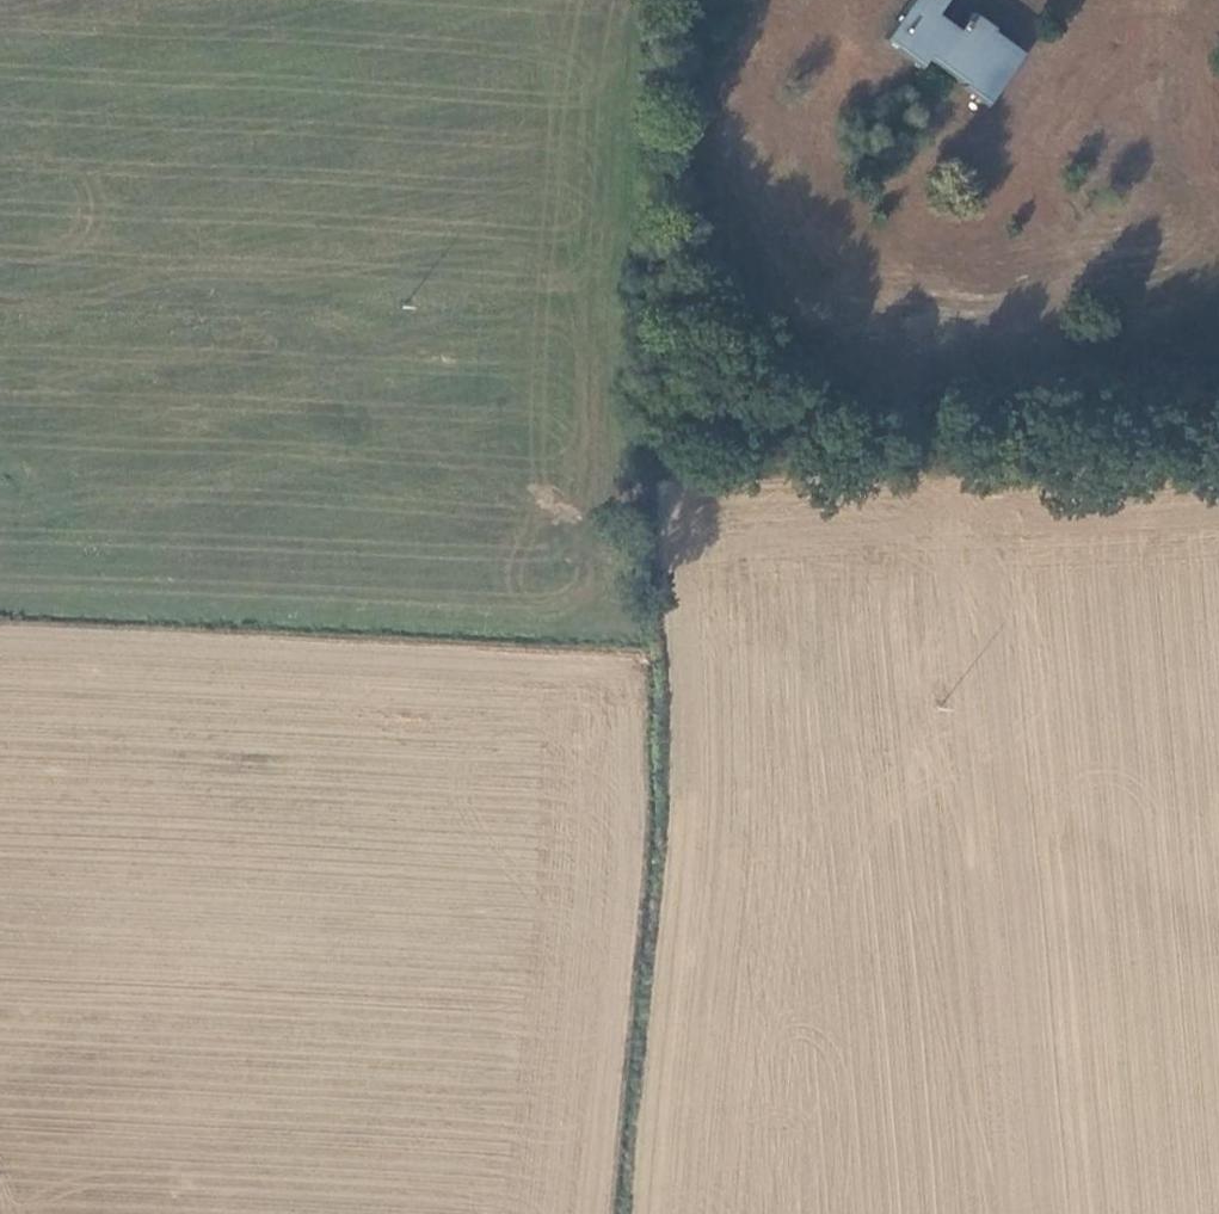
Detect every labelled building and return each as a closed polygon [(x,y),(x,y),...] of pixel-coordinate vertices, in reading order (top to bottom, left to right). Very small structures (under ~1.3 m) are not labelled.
[(887,42),(922,66),(929,59),(985,103),(1019,58),(992,39),(994,35),(970,17),(954,38),(933,23),(949,0),(918,0),(887,42)]
